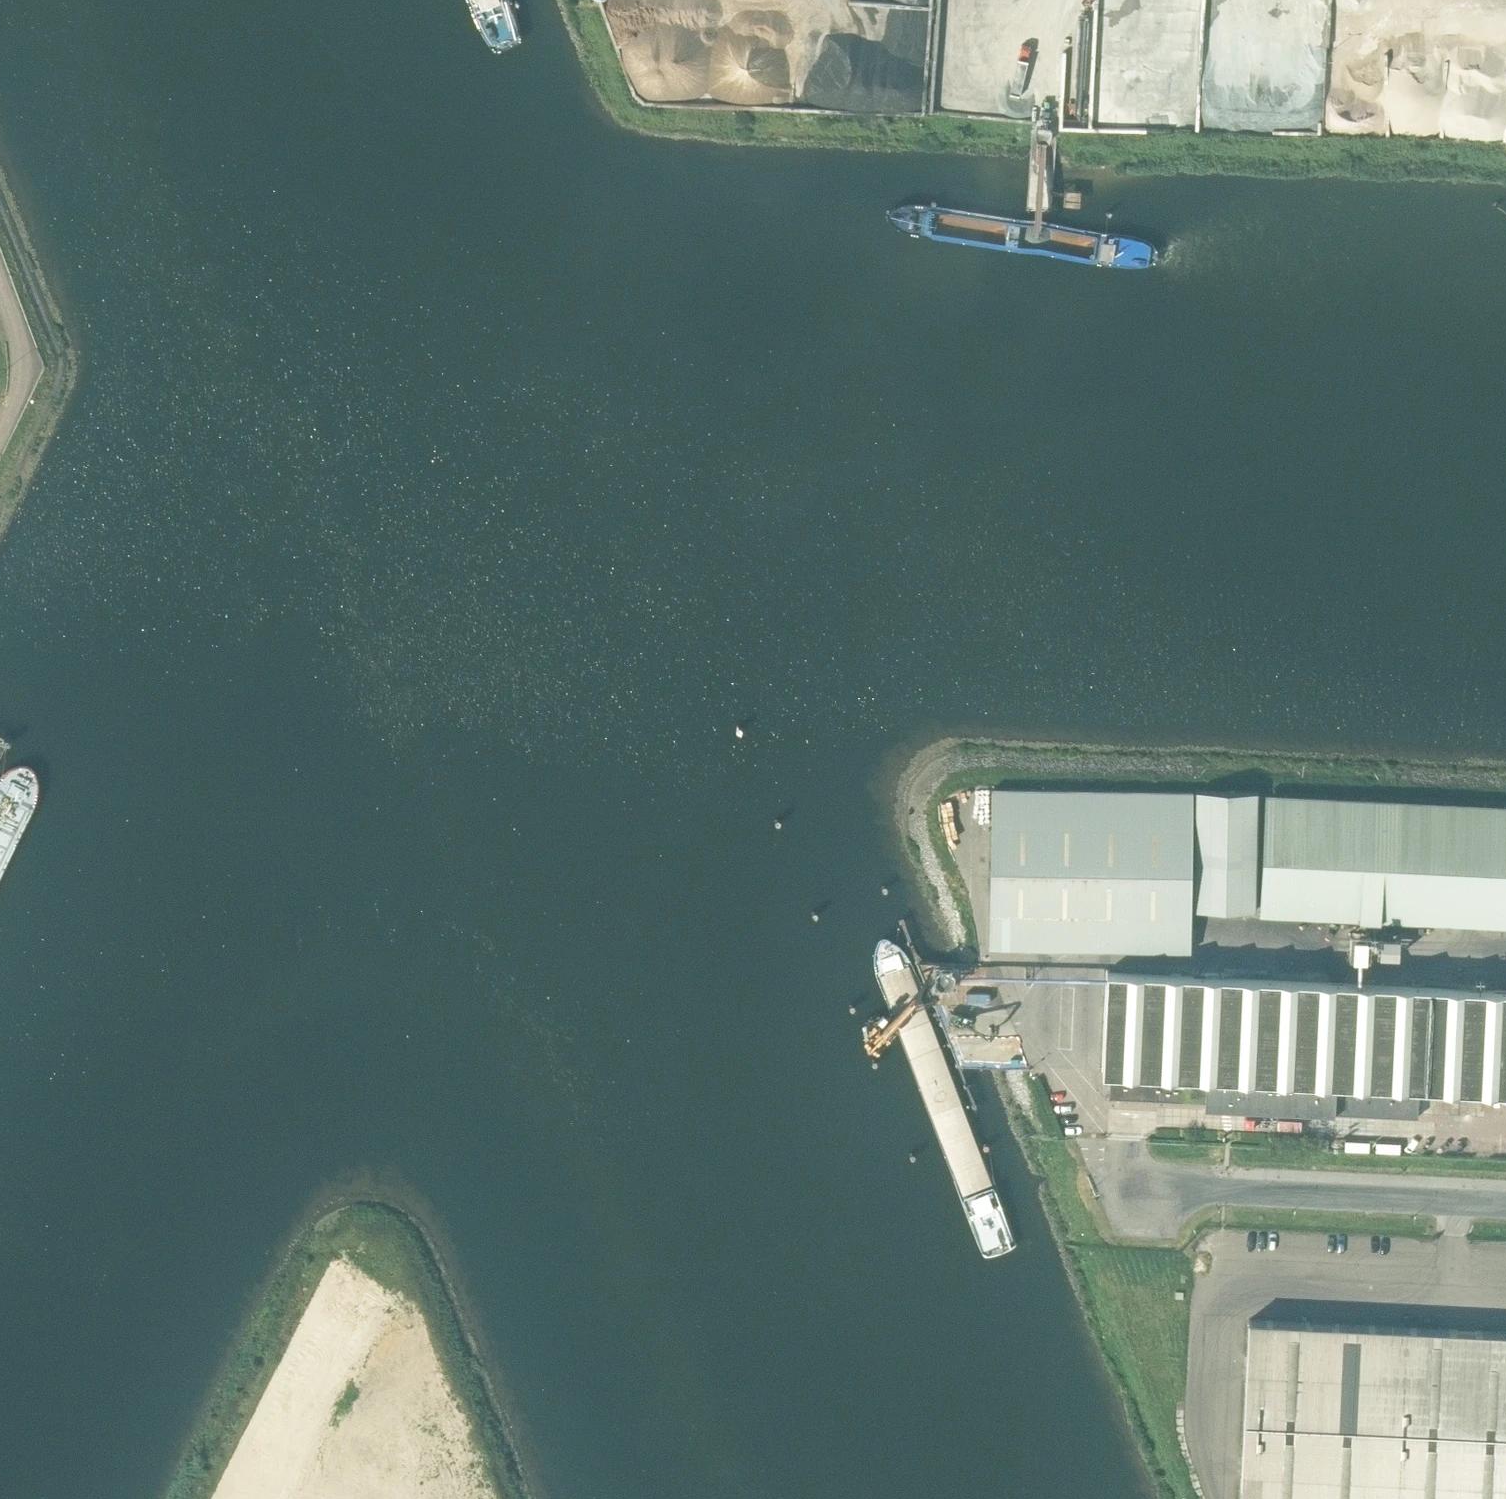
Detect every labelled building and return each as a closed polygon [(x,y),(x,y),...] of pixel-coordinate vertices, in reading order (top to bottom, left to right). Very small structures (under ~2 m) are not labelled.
[(1191,951),(1193,791),(992,788),(989,948),(1191,951)] [(1194,909),(1255,910),(1257,791),(1196,790),(1194,909)] [(1505,926),(1505,805),(1264,794),(1260,914),(1505,926)] [(1109,970),(1104,1071),(1109,1072),(1312,1083),(1380,1086),(1418,1087),(1425,1088),(1430,988),(1312,982),(1109,970)] [(1425,1088),(1505,1091),(1505,991),(1430,988),(1425,1088)] [(1332,1114),(1378,1116),(1380,1086),(1312,1083),(1109,1072),(1108,1098),(1203,1102),(1203,1107),(1332,1114)] [(1418,1087),(1380,1086),(1378,1116),(1416,1118),(1418,1087)] [(1244,1419),(1505,1432),(1505,1332),(1248,1319),(1244,1419)] [(1240,1498),(1505,1498),(1505,1432),(1244,1419),(1240,1498)]
